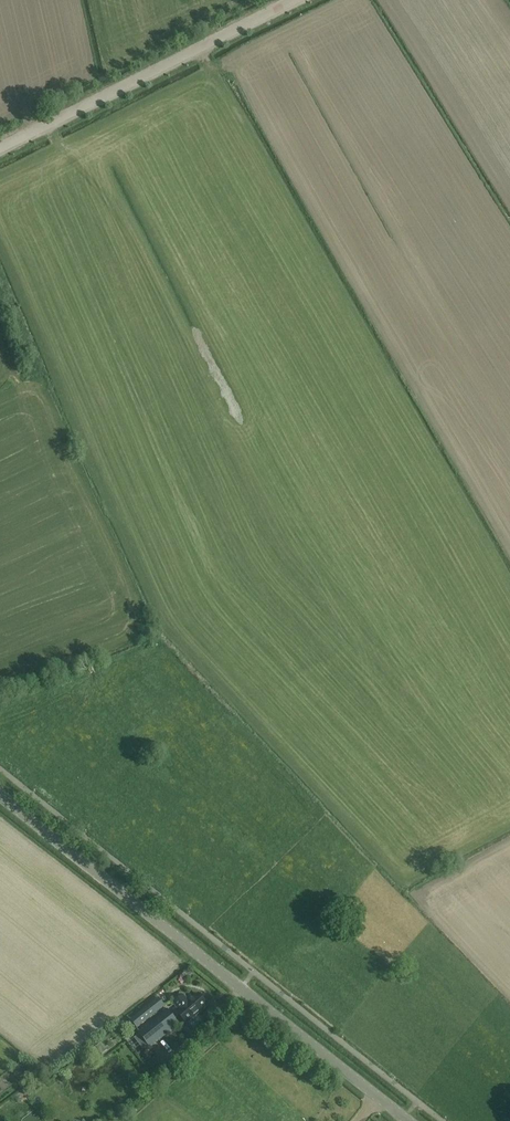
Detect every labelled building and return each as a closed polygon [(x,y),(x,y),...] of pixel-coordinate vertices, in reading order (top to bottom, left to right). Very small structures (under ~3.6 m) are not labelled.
[(203,999),(199,994),(189,1002),(184,996),(174,1004),(180,1011),(178,1013),(187,1023),(194,1017),(208,1005),(206,1003),(207,1002),(204,999),(203,999)] [(159,998),(131,1020),(137,1028),(165,1006),(159,998)] [(138,1033),(150,1048),(180,1025),(167,1009),(138,1033)]
